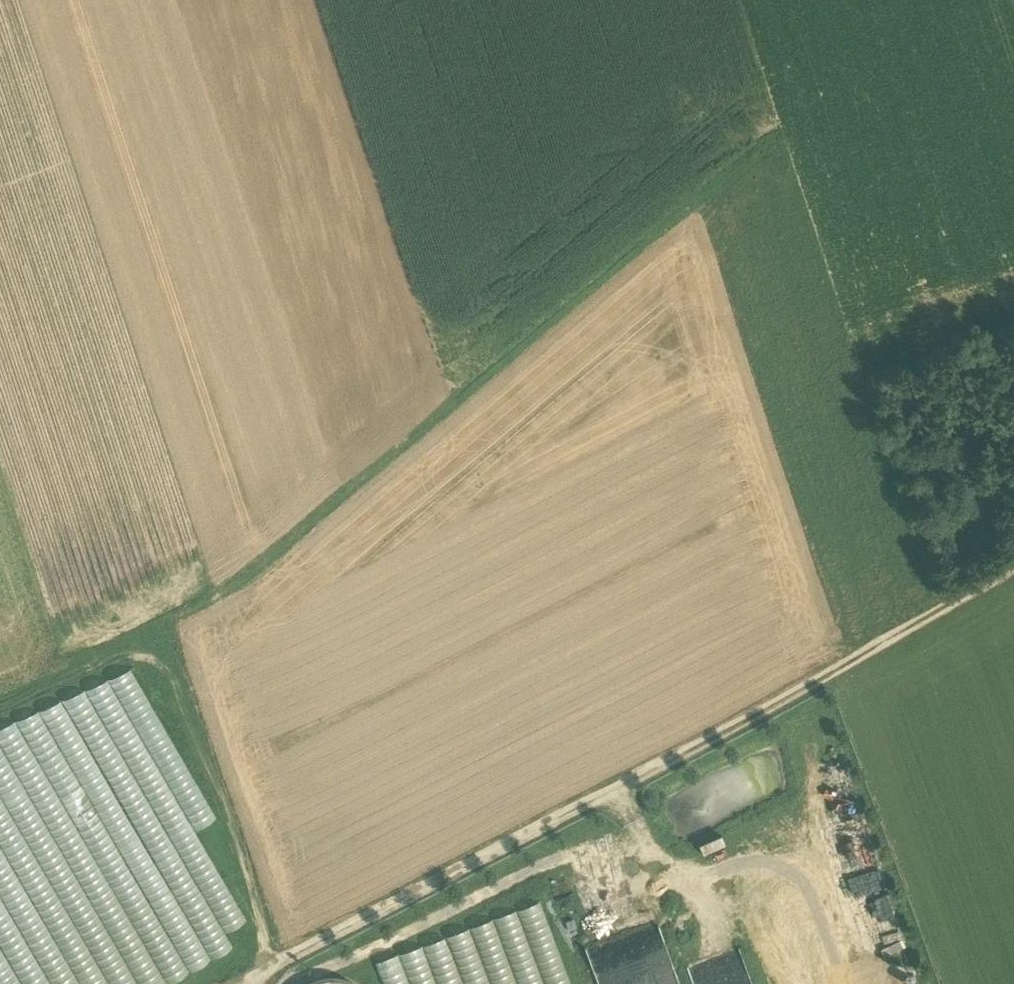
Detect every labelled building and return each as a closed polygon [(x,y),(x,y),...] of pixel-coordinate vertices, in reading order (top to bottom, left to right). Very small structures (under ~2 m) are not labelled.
[(233,963),(228,929),(246,920),(196,827),(214,817),(129,659),(0,728),(0,983),(195,983),(233,963)] [(596,954),(605,983),(670,983),(654,936),(596,954)]
